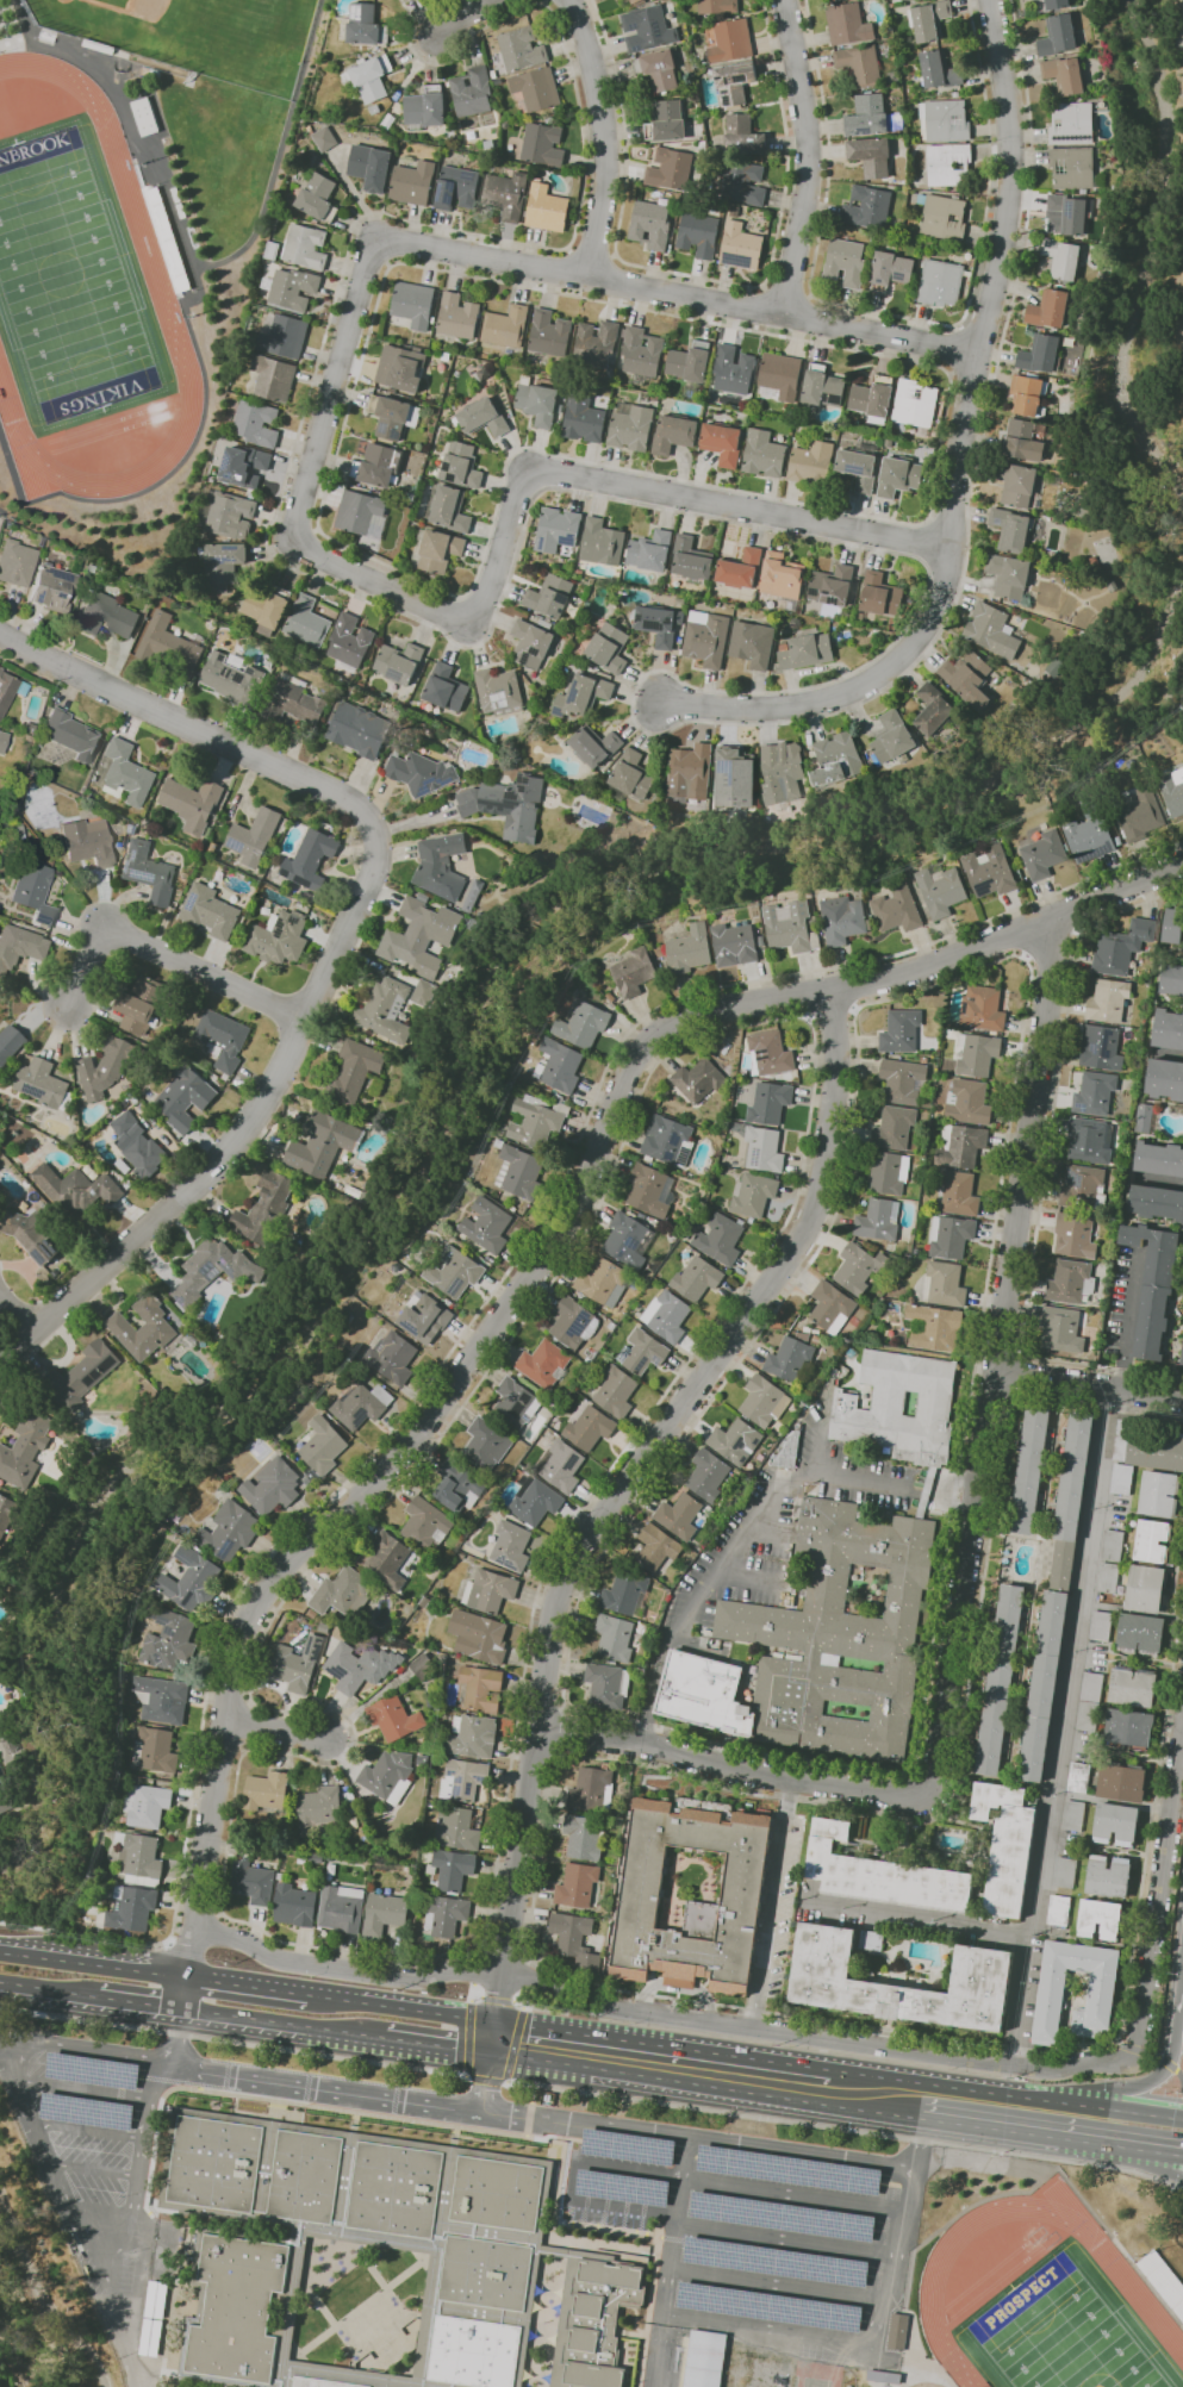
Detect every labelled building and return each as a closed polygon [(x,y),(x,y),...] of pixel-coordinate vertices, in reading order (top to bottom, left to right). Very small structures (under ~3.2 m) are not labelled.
[(699,14),(698,0),(739,0),(740,12),(727,13),(727,12),(699,14)] [(933,2),(945,0),(951,0),(953,17),(941,19),(944,35),(939,36),(939,39),(919,43),(916,26),(910,27),(908,11),(914,10),(913,7),(933,5),(933,2)] [(1046,11),(1044,0),(1069,0),(1070,6),(1050,8),(1050,10),(1046,11)] [(833,45),(826,7),(859,1),(864,24),(873,23),(877,38),(864,40),(863,40),(833,45)] [(380,44),(347,43),(348,23),(350,23),(351,2),(378,4),(376,24),(380,24),(380,44)] [(630,54),(625,37),(639,33),(637,30),(625,33),(621,14),(630,12),(661,4),(668,29),(677,26),(680,40),(630,54)] [(1040,56),(1036,39),(1050,37),(1046,18),(1071,13),(1077,46),(1058,51),(1058,52),(1040,56)] [(711,63),(708,48),(718,45),(715,24),(747,18),(754,55),(723,61),(711,63)] [(509,73),(498,36),(522,29),(521,27),(533,24),(537,39),(531,40),(533,46),(546,43),(550,61),(533,66),(533,63),(529,64),(530,67),(509,73)] [(854,89),(849,66),(836,68),(833,51),(874,43),(884,82),(854,89)] [(660,96),(659,93),(655,94),(650,74),(646,75),(645,71),(637,74),(634,62),(633,62),(633,60),(636,58),(636,60),(641,58),(641,56),(672,49),(677,68),(674,68),(679,88),(667,91),(667,94),(660,96)] [(944,87),(944,85),(927,88),(921,54),(940,50),(940,51),(946,50),(949,69),(961,67),(965,83),(944,87)] [(367,105),(360,87),(357,87),(354,81),(345,85),(342,75),(350,71),(349,69),(379,56),(380,57),(387,54),(394,70),(386,74),(387,75),(381,77),(390,95),(367,105)] [(1065,96),(1064,92),(1059,93),(1057,76),(1044,79),(1040,61),(1066,57),(1066,60),(1079,57),(1085,93),(1065,96)] [(729,110),(728,106),(723,107),(720,87),(717,87),(715,69),(754,61),(758,81),(743,83),(747,102),(741,104),(742,107),(729,110)] [(459,118),(450,79),(471,74),(468,68),(487,64),(491,81),(490,81),(492,93),(488,94),(492,110),(459,118)] [(529,113),(523,91),(512,94),(508,77),(521,74),(550,66),(561,104),(529,113)] [(890,83),(889,73),(898,71),(899,81),(890,83)] [(407,126),(407,124),(405,124),(404,95),(424,94),(424,93),(426,93),(426,86),(442,86),(442,93),(444,93),(446,125),(425,126),(407,126)] [(847,136),(846,116),(858,114),(855,95),(884,93),(885,113),(888,113),(889,132),(847,136)] [(654,142),(654,138),(647,139),(646,124),(652,124),(652,121),(655,121),(653,101),(680,99),(683,119),(685,119),(686,138),(654,142)] [(928,142),(927,118),(920,119),(920,104),(927,104),(926,101),(965,99),(966,121),(970,121),(971,139),(928,142)] [(1051,144),(1050,126),(1053,126),(1052,104),(1076,102),(1076,100),(1082,100),(1082,102),(1092,102),(1094,143),(1051,144)] [(372,116),(368,107),(378,104),(381,112),(372,116)] [(895,120),(895,112),(903,112),(903,119),(895,120)] [(388,130),(381,124),(390,113),(397,118),(388,130)] [(726,154),(726,133),(728,133),(728,114),(752,113),(753,133),(766,133),(767,154),(726,154)] [(564,168),(549,166),(549,164),(522,158),(528,120),(552,125),(552,126),(564,129),(561,143),(555,142),(554,148),(566,150),(564,168)] [(324,152),(312,135),(328,125),(340,143),(324,152)] [(866,180),(864,160),(848,161),(847,141),(889,137),(891,157),(889,157),(890,177),(866,180)] [(379,193),(376,194),(372,193),(371,191),(365,189),(367,177),(348,174),(354,144),(373,148),(393,151),(385,193),(379,193)] [(934,187),(934,186),(929,186),(928,145),(971,144),(972,162),(969,162),(970,185),(941,186),(941,187),(934,187)] [(686,191),(660,186),(645,183),(648,167),(660,169),(661,163),(655,161),(659,145),(671,148),(671,149),(693,154),(686,191)] [(1056,189),(1054,167),(1051,167),(1051,148),(1092,148),(1094,188),(1056,189)] [(428,206),(388,199),(396,164),(418,169),(421,158),(437,162),(435,176),(434,176),(428,206)] [(764,206),(746,202),(746,201),(733,199),(734,195),(718,192),(726,158),(751,164),(752,163),(765,167),(762,182),(752,180),(751,185),(767,188),(764,206)] [(452,211),(437,208),(437,206),(435,205),(440,180),(441,180),(444,166),(480,173),(477,194),(474,210),(459,206),(460,200),(455,199),(453,208),(452,211)] [(331,224),(324,219),(323,220),(294,205),(305,187),(306,188),(317,170),(338,182),(329,200),(334,202),(332,205),(340,210),(331,224)] [(521,224),(503,220),(505,207),(481,204),(487,174),(513,179),(515,170),(530,174),(521,224)] [(565,232),(525,225),(531,193),(530,193),(533,181),(535,181),(535,177),(542,179),(542,182),(550,185),(548,194),(571,199),(565,232)] [(867,226),(858,224),(858,225),(840,222),(843,204),(849,205),(854,183),(868,187),(867,187),(892,193),(886,225),(868,222),(867,226)] [(964,242),(921,233),(928,194),(952,199),(953,195),(959,197),(959,200),(967,201),(963,223),(967,224),(964,242)] [(1085,236),(1061,235),(1063,232),(1048,232),(1050,218),(1047,218),(1048,194),(1067,195),(1067,198),(1088,199),(1085,236)] [(666,253),(648,249),(649,242),(629,238),(631,222),(633,222),(636,200),(670,206),(667,222),(671,222),(668,233),(670,233),(666,253)] [(714,261),(696,257),(698,245),(692,244),(691,250),(677,248),(678,236),(679,236),(684,212),(721,219),(716,245),(714,261)] [(758,269),(721,263),(727,232),(724,231),(728,219),(745,222),(742,232),(764,236),(758,269)] [(324,272),(305,266),(304,266),(282,258),(282,257),(281,257),(287,238),(288,239),(293,223),(317,229),(329,232),(324,247),(318,245),(316,250),(329,254),(324,272)] [(860,291),(842,287),(845,279),(839,278),(838,280),(822,276),(824,263),(827,263),(832,237),(865,244),(863,258),(866,258),(863,273),(864,273),(860,291)] [(1076,281),(1053,279),(1054,276),(1051,276),(1054,256),(1041,255),(1044,237),(1082,243),(1076,281)] [(276,261),(264,257),(269,241),(281,244),(276,261)] [(886,293),(871,291),(872,282),(871,282),(877,250),(896,254),(896,256),(916,260),(910,285),(891,280),(890,286),(889,286),(886,293)] [(958,305),(935,301),(935,304),(919,301),(924,267),(922,267),(923,260),(926,260),(926,257),(965,266),(958,305)] [(306,313),(289,308),(291,307),(268,301),(272,289),(261,287),(264,276),(274,279),(278,268),(292,272),(293,269),(306,273),(306,272),(323,276),(318,294),(301,291),(300,295),(310,298),(306,313)] [(428,332),(411,329),(413,318),(391,314),(397,281),(435,288),(430,319),(428,332)] [(1063,328),(1045,324),(1045,326),(1025,323),(1028,304),(1041,306),(1045,288),(1050,289),(1050,288),(1070,292),(1063,328)] [(474,341),(437,332),(440,319),(440,318),(442,305),(444,291),(462,294),(460,306),(466,307),(467,301),(481,304),(480,311),(482,311),(480,318),(478,318),(477,326),(474,341)] [(522,349),(481,341),(487,312),(510,317),(512,303),(530,306),(528,318),(522,349)] [(565,357),(529,350),(534,324),(533,323),(536,307),(554,311),(552,324),(556,325),(559,318),(573,322),(571,334),(569,334),(565,357)] [(270,312),(276,314),(276,312),(310,322),(299,360),(268,351),(256,349),(261,332),(262,332),(264,323),(270,312)] [(606,368),(573,362),(578,336),(580,323),(596,325),(593,336),(599,337),(602,320),(619,323),(616,342),(615,342),(612,354),(610,353),(606,368)] [(643,386),(630,382),(633,373),(623,372),(627,356),(622,355),(625,343),(624,342),(625,338),(621,337),(623,329),(627,330),(628,325),(646,329),(645,334),(665,338),(665,342),(667,342),(665,350),(662,349),(660,363),(658,378),(646,375),(643,386)] [(1058,373),(1054,372),(1036,369),(1036,372),(1016,367),(1019,350),(1032,353),(1036,332),(1040,334),(1040,332),(1060,337),(1057,356),(1061,357),(1058,373)] [(697,389),(685,387),(686,380),(685,380),(686,378),(666,373),(671,349),(690,353),(691,348),(692,348),(693,339),(711,343),(709,350),(711,351),(705,384),(698,382),(697,389)] [(748,395),(715,388),(717,374),(714,373),(720,342),(737,345),(734,363),(740,364),(741,354),(757,356),(754,370),(753,370),(748,395)] [(417,393),(388,385),(375,381),(386,343),(397,347),(428,355),(424,368),(421,367),(417,369),(417,376),(422,378),(417,393)] [(796,403),(779,399),(779,397),(759,393),(760,386),(758,386),(765,351),(803,359),(799,379),(801,379),(798,389),(796,403)] [(287,404),(254,394),(261,373),(250,369),(255,353),(268,356),(267,357),(298,366),(287,404)] [(841,407),(821,404),(821,406),(801,401),(808,369),(810,369),(811,362),(827,366),(826,373),(828,374),(828,375),(847,380),(841,407)] [(482,381),(477,373),(486,367),(491,375),(482,381)] [(1038,418),(1011,412),(1015,394),(1010,393),(1014,374),(1045,380),(1041,397),(1041,399),(1042,399),(1041,406),(1040,406),(1038,418)] [(885,425),(868,422),(870,415),(867,415),(868,412),(849,409),(854,385),(873,388),(874,382),(876,384),(877,375),(895,379),(892,386),(894,387),(888,418),(886,418),(885,425)] [(932,428),(892,420),(901,378),(919,381),(917,385),(939,388),(932,428)] [(552,430),(536,428),(537,416),(524,413),(524,409),(516,406),(521,384),(534,386),(534,385),(559,389),(554,413),(555,413),(552,430)] [(602,443),(585,441),(586,437),(580,436),(579,440),(561,436),(564,426),(565,426),(568,405),(567,405),(569,392),(592,397),(591,407),(606,411),(602,436),(603,436),(602,443)] [(658,401),(650,399),(653,392),(660,393),(658,401)] [(400,442),(386,437),(386,441),(378,438),(379,436),(376,435),(381,417),(375,416),(375,413),(368,411),(373,395),(380,398),(381,395),(412,404),(407,423),(405,423),(400,442)] [(497,437),(487,422),(468,434),(461,423),(456,426),(453,419),(457,416),(456,415),(490,395),(499,411),(500,410),(511,429),(497,437)] [(275,449),(245,441),(247,437),(232,434),(235,423),(224,420),(229,401),(241,404),(242,399),(266,406),(280,410),(275,425),(266,422),(263,426),(280,431),(275,449)] [(647,453),(629,449),(629,445),(624,444),(624,448),(606,444),(608,436),(609,436),(614,412),(617,412),(619,403),(633,405),(633,404),(655,409),(653,422),(647,453)] [(671,457),(652,453),(655,434),(658,434),(662,413),(699,422),(695,443),(693,448),(673,443),(671,457)] [(1042,462),(1029,460),(1004,455),(1004,453),(1000,451),(1002,436),(1007,436),(1008,436),(1011,417),(1036,422),(1036,423),(1046,424),(1044,435),(1034,432),(1033,441),(1046,443),(1042,462)] [(737,470),(718,467),(721,453),(701,448),(702,444),(701,444),(705,423),(715,424),(716,422),(731,425),(731,428),(742,430),(737,449),(741,449),(737,470)] [(783,479),(766,475),(767,472),(761,470),(760,474),(741,470),(743,465),(748,441),(751,428),(773,431),(771,442),(787,445),(783,469),(784,469),(783,479)] [(872,496),(854,492),(858,474),(836,470),(840,448),(851,450),(851,448),(855,449),(858,437),(880,442),(873,473),(877,474),(872,496)] [(827,487),(811,484),(811,480),(804,478),(803,484),(786,480),(789,470),(793,447),(810,450),(814,438),(835,443),(833,457),(827,487)] [(480,490),(440,479),(447,453),(449,453),(453,440),(475,447),(473,455),(477,456),(473,469),(485,472),(480,490)] [(390,488),(359,480),(359,478),(351,475),(355,461),(362,462),(363,461),(365,461),(371,441),(397,449),(396,451),(404,453),(398,473),(393,472),(392,475),(393,475),(390,488)] [(259,490),(220,480),(220,475),(229,445),(248,450),(248,448),(251,448),(274,454),(269,472),(263,470),(259,490)] [(894,500),(877,497),(880,480),(885,456),(901,459),(901,456),(914,459),(914,463),(924,465),(920,490),(910,487),(910,491),(907,490),(907,491),(896,490),(894,500)] [(1028,509),(1001,503),(1005,481),(995,479),(998,461),(1011,463),(1013,465),(1013,463),(1038,469),(1033,496),(1031,496),(1028,509)] [(468,534),(449,529),(449,526),(430,522),(434,511),(431,510),(436,493),(438,494),(441,484),(462,490),(461,491),(466,492),(460,513),(473,517),(468,534)] [(237,540),(206,530),(210,518),(199,515),(206,488),(216,492),(217,490),(239,496),(239,497),(259,501),(253,519),(242,516),(242,518),(251,522),(250,523),(253,523),(249,535),(248,534),(245,538),(244,538),(244,540),(237,537),(237,540)] [(379,538),(368,535),(368,536),(335,526),(345,490),(375,498),(376,497),(388,500),(384,516),(385,516),(379,538)] [(556,554),(534,549),(542,506),(561,510),(560,515),(565,515),(566,511),(583,513),(577,547),(559,543),(556,554)] [(1023,555),(1003,550),(1003,547),(998,546),(1002,528),(989,524),(992,506),(1014,511),(1013,513),(1031,517),(1031,518),(1035,518),(1033,529),(1032,528),(1028,546),(1026,546),(1023,555)] [(621,567),(599,562),(599,563),(579,560),(589,516),(605,518),(604,528),(627,532),(621,567)] [(446,577),(418,568),(410,566),(421,529),(426,530),(426,528),(467,540),(462,556),(452,554),(446,577)] [(665,572),(640,567),(640,565),(625,562),(627,556),(625,556),(627,548),(629,548),(630,538),(640,541),(641,537),(653,540),(655,528),(674,531),(671,550),(670,550),(665,572)] [(709,579),(673,572),(677,553),(674,553),(678,532),(695,536),(692,549),(714,554),(712,560),(709,579)] [(26,590),(0,581),(0,551),(4,538),(17,542),(15,544),(37,551),(26,590)] [(229,591),(208,591),(208,581),(207,581),(207,565),(205,565),(205,544),(248,544),(248,563),(235,563),(235,580),(229,581),(229,591)] [(741,588),(727,585),(727,582),(716,580),(720,559),(742,563),(746,546),(762,549),(759,569),(757,568),(753,587),(742,586),(741,588)] [(795,602),(780,599),(780,596),(759,591),(766,557),(768,550),(785,554),(784,561),(807,566),(799,600),(795,599),(795,602)] [(1022,600),(996,596),(1000,574),(984,572),(988,554),(1032,561),(1027,588),(1025,588),(1022,600)] [(95,573),(89,571),(92,563),(99,566),(95,573)] [(846,606),(821,603),(821,600),(808,598),(810,582),(811,582),(814,571),(835,574),(838,563),(854,566),(851,585),(849,585),(846,606)] [(64,616),(44,610),(44,606),(29,602),(30,596),(39,565),(76,575),(70,596),(64,594),(62,603),(68,604),(64,616)] [(885,615),(860,610),(861,604),(860,604),(865,585),(864,585),(867,568),(885,572),(883,584),(901,587),(897,604),(888,603),(885,615)] [(560,621),(537,611),(537,610),(523,604),(529,588),(540,593),(549,572),(574,584),(569,597),(560,621)] [(272,637),(257,631),(261,624),(259,623),(260,619),(242,611),(251,588),(270,597),(273,592),(291,600),(276,631),(275,630),(272,637)] [(131,640),(106,628),(108,624),(100,621),(93,637),(74,628),(85,605),(87,606),(95,590),(120,600),(118,604),(141,613),(132,631),(135,631),(131,640)] [(319,648),(284,631),(301,592),(317,599),(311,611),(332,622),(319,648)] [(637,605),(685,611),(684,624),(674,623),(674,630),(675,630),(673,652),(655,649),(658,631),(635,629),(635,625),(629,624),(621,606),(635,599),(637,605)] [(1013,661),(961,637),(970,619),(973,622),(976,617),(972,615),(980,599),(985,602),(985,603),(1009,615),(1004,624),(1025,634),(1021,641),(1022,641),(1013,661)] [(796,612),(787,611),(789,603),(797,604),(796,612)] [(191,680),(169,671),(174,661),(157,654),(152,663),(136,656),(158,607),(174,615),(167,630),(205,648),(191,680)] [(845,623),(838,615),(845,609),(852,616),(845,623)] [(355,674),(335,665),(337,659),(328,655),(330,652),(325,649),(336,627),(335,627),(342,610),(360,618),(351,635),(357,637),(362,627),(376,632),(369,647),(360,668),(357,667),(355,674)] [(721,671),(704,667),(705,660),(697,657),(697,659),(690,657),(690,655),(683,654),(691,610),(730,617),(721,671)] [(795,629),(791,627),(790,622),(792,618),(797,617),(801,621),(802,624),(798,628),(795,629)] [(537,672),(516,661),(519,653),(516,652),(522,638),(511,634),(518,618),(533,625),(533,624),(556,635),(544,660),(543,659),(537,672)] [(550,630),(538,624),(542,618),(553,624),(550,630)] [(619,677),(606,668),(584,654),(598,631),(599,632),(608,621),(631,636),(618,655),(629,661),(619,677)] [(767,672),(751,669),(753,660),(729,655),(735,621),(776,628),(767,672)] [(780,671),(778,652),(780,652),(779,644),(786,643),(787,650),(791,649),(790,638),(816,634),(816,636),(829,634),(835,661),(780,671)] [(409,687),(386,677),(386,675),(373,669),(384,643),(405,653),(410,642),(426,650),(419,667),(417,666),(409,687)] [(250,710),(231,702),(232,699),(214,691),(216,690),(199,683),(214,648),(228,655),(224,663),(245,673),(249,665),(263,672),(250,700),(254,702),(250,710)] [(980,711),(948,681),(938,672),(948,659),(955,665),(961,657),(964,659),(972,649),(994,669),(984,680),(978,687),(991,699),(980,711)] [(1054,678),(1045,669),(1057,656),(1066,666),(1054,678)] [(460,712),(447,706),(447,709),(422,697),(438,660),(455,667),(450,678),(471,687),(460,712)] [(497,717),(496,713),(492,715),(491,711),(484,712),(474,672),(492,667),(493,675),(516,669),(524,704),(522,704),(523,710),(497,717)] [(317,725),(286,711),(279,724),(259,713),(276,677),(278,678),(281,668),(309,681),(304,692),(315,697),(316,694),(330,702),(328,706),(326,706),(317,725)] [(13,693),(0,718),(0,672),(18,681),(19,680),(29,686),(23,698),(13,693)] [(590,718),(585,717),(586,716),(572,711),(569,716),(565,715),(564,718),(552,715),(560,693),(567,696),(571,684),(573,685),(578,673),(597,679),(598,678),(616,684),(610,700),(598,696),(590,718)] [(930,737),(914,723),(929,705),(916,693),(928,680),(944,694),(942,697),(957,710),(949,718),(951,719),(939,731),(938,730),(930,737)] [(374,762),(359,754),(360,752),(345,746),(345,747),(325,737),(332,723),(330,721),(334,712),(336,713),(337,711),(335,710),(340,700),(342,703),(343,700),(356,706),(360,705),(367,710),(368,712),(371,711),(376,713),(378,716),(393,724),(374,762)] [(88,767),(74,760),(76,754),(48,740),(50,735),(43,731),(45,725),(44,724),(52,706),(62,711),(70,715),(69,719),(82,725),(82,724),(85,725),(85,724),(101,733),(99,735),(102,736),(88,767)] [(883,765),(870,743),(878,738),(877,735),(886,729),(879,717),(895,708),(907,725),(905,725),(917,744),(895,759),(894,758),(883,765)] [(32,735),(21,731),(24,723),(36,727),(32,735)] [(594,769),(587,761),(585,762),(574,750),(575,750),(568,742),(584,727),(587,723),(603,740),(614,730),(625,742),(610,758),(609,756),(594,769)] [(846,779),(841,768),(824,775),(812,743),(829,737),(830,741),(835,740),(834,736),(851,729),(855,740),(853,740),(861,759),(863,759),(867,771),(846,779)] [(141,809),(126,803),(131,791),(125,789),(120,798),(104,791),(106,785),(105,785),(107,780),(106,780),(116,759),(106,755),(114,735),(136,746),(129,761),(157,774),(141,809)] [(706,800),(687,799),(687,796),(668,794),(672,748),(696,750),(696,742),(711,743),(706,800)] [(799,743),(799,746),(802,746),(803,750),(801,752),(804,762),(802,764),(807,778),(798,780),(803,797),(766,808),(762,794),(765,793),(762,784),(767,783),(761,765),(762,765),(762,746),(779,744),(779,742),(787,742),(787,744),(796,742),(799,743)] [(625,803),(604,791),(609,783),(608,781),(621,760),(629,746),(646,755),(640,765),(655,773),(653,777),(656,779),(653,784),(643,800),(631,792),(625,803)] [(753,807),(754,759),(739,759),(739,748),(715,747),(714,807),(753,807)] [(409,784),(401,781),(401,783),(382,774),(392,754),(407,760),(412,750),(438,762),(444,760),(446,764),(450,761),(453,765),(454,765),(460,778),(416,799),(413,797),(410,790),(411,789),(409,784)] [(1171,773),(1182,768),(1182,814),(1173,818),(1157,778),(1171,772),(1171,773)] [(472,787),(480,789),(481,781),(510,786),(510,783),(517,783),(519,771),(534,773),(533,777),(544,779),(541,803),(540,803),(535,829),(538,829),(536,843),(504,839),(505,827),(506,827),(508,816),(499,814),(499,815),(479,811),(463,818),(457,805),(461,804),(456,794),(472,787)] [(201,837),(182,829),(187,819),(179,816),(180,814),(156,802),(168,777),(199,792),(206,779),(225,787),(217,805),(214,804),(206,822),(208,823),(201,837)] [(1129,845),(1127,837),(1123,839),(1121,830),(1123,829),(1115,808),(1139,798),(1135,789),(1150,783),(1166,824),(1146,833),(1148,836),(1129,845)] [(1060,810),(1056,802),(1066,794),(1071,803),(1060,810)] [(1071,848),(1061,825),(1077,819),(1079,824),(1089,821),(1081,802),(1095,796),(1116,849),(1078,865),(1071,848)] [(257,871),(241,862),(244,855),(224,846),(235,823),(250,830),(263,804),(282,814),(269,841),(260,860),(261,861),(257,871)] [(94,874),(91,858),(68,864),(58,825),(82,819),(83,824),(102,819),(105,829),(104,829),(110,850),(114,871),(111,872),(110,867),(99,871),(99,873),(94,874)] [(136,836),(127,834),(131,823),(138,825),(136,836)] [(13,842),(11,828),(20,825),(24,840),(13,842)] [(318,892),(279,874),(287,858),(294,861),(310,827),(330,836),(330,835),(342,841),(334,858),(325,854),(316,873),(325,878),(318,892)] [(1034,881),(1020,848),(1023,846),(1022,842),(1028,839),(1031,843),(1044,839),(1042,834),(1056,828),(1063,845),(1066,843),(1069,850),(1066,852),(1069,859),(1047,867),(1051,875),(1034,881)] [(422,859),(421,860),(418,841),(465,833),(468,853),(450,856),(452,865),(450,865),(452,871),(467,878),(466,881),(467,881),(456,904),(411,883),(422,859)] [(168,909),(150,904),(154,885),(123,878),(133,837),(151,842),(148,859),(176,866),(172,886),(174,887),(168,909)] [(978,898),(967,872),(966,872),(960,858),(975,852),(977,858),(986,853),(984,848),(1000,842),(1015,880),(1016,880),(1019,887),(1001,895),(998,890),(978,898)] [(52,860),(50,852),(58,849),(61,858),(52,860)] [(51,929),(49,929),(50,927),(32,921),(36,910),(8,902),(23,860),(52,871),(51,874),(48,886),(42,904),(56,909),(56,908),(58,909),(51,929)] [(934,922),(930,912),(915,873),(928,868),(927,866),(940,860),(944,871),(957,866),(969,898),(949,906),(952,915),(934,922)] [(472,915),(462,910),(473,887),(472,887),(477,878),(486,883),(481,892),(481,891),(480,893),(481,895),(472,915)] [(874,914),(870,900),(884,895),(886,899),(895,897),(890,885),(905,879),(924,924),(905,933),(903,924),(882,933),(874,914)] [(226,943),(210,935),(213,929),(201,923),(199,927),(178,917),(195,880),(216,890),(213,896),(242,910),(226,943)] [(312,903),(310,902),(303,898),(305,891),(312,895),(316,897),(312,903)] [(434,980),(412,971),(415,966),(397,958),(394,961),(376,954),(388,928),(405,935),(412,920),(399,914),(407,895),(426,903),(426,904),(429,905),(428,909),(440,914),(443,905),(465,916),(449,947),(431,939),(425,952),(443,960),(441,965),(442,966),(436,977),(435,977),(434,980)] [(829,948),(821,900),(849,896),(851,902),(863,899),(866,921),(870,920),(872,930),(867,930),(868,933),(846,936),(847,945),(829,948)] [(793,954),(792,946),(771,949),(766,923),(765,923),(762,906),(764,906),(779,904),(779,908),(789,906),(789,903),(808,899),(811,917),(805,918),(808,933),(818,931),(821,948),(812,949),(812,951),(793,954)] [(1176,905),(1182,906),(1182,928),(1181,945),(1163,941),(1166,908),(1176,909),(1176,905)] [(284,964),(280,962),(279,964),(270,960),(269,962),(260,959),(262,954),(259,953),(256,958),(241,949),(254,923),(272,931),(282,909),(292,914),(293,909),(305,915),(304,915),(306,916),(305,920),(307,921),(300,936),(309,940),(298,961),(294,960),(292,961),(287,959),(287,956),(284,964)] [(1128,977),(1091,971),(1095,952),(1097,953),(1100,930),(1129,934),(1132,917),(1158,921),(1154,942),(1142,941),(1141,953),(1132,952),(1128,977)] [(671,976),(670,968),(671,968),(666,941),(692,936),(690,923),(705,920),(709,935),(708,935),(712,962),(691,967),(692,972),(671,976)] [(811,930),(810,920),(817,920),(818,929),(811,930)] [(718,968),(716,958),(717,958),(712,933),(711,934),(710,927),(727,923),(727,929),(752,924),(757,951),(758,949),(759,961),(740,964),(739,955),(737,956),(739,964),(718,968)] [(4,980),(0,979),(0,931),(2,924),(52,941),(45,961),(29,955),(27,958),(20,955),(17,966),(14,965),(13,971),(7,968),(4,980)] [(1152,951),(1144,949),(1145,942),(1153,943),(1152,951)] [(624,1001),(621,992),(622,992),(610,967),(633,956),(630,952),(645,945),(648,952),(647,953),(658,976),(639,985),(642,992),(624,1001)] [(1164,964),(1182,966),(1182,995),(1160,992),(1164,964)] [(142,1036),(122,1027),(126,1014),(114,1009),(123,990),(131,995),(141,974),(144,977),(164,986),(156,1005),(157,1006),(152,1017),(158,1020),(154,1029),(149,1027),(145,1035),(143,1034),(142,1036)] [(365,1009),(378,981),(382,984),(386,974),(412,987),(406,999),(396,1020),(413,1028),(405,1046),(363,1026),(356,1027),(354,1010),(365,1009)] [(1121,1024),(1085,1018),(1089,996),(1095,997),(1097,977),(1133,983),(1131,998),(1125,998),(1121,1024)] [(429,1008),(411,999),(422,978),(438,986),(429,1008)] [(997,1035),(989,1034),(990,1029),(969,1026),(959,1023),(964,995),(967,996),(969,984),(1002,989),(998,1011),(1007,1012),(1004,1032),(998,1030),(997,1035)] [(590,1051),(565,1039),(565,1040),(564,1040),(562,1042),(552,1037),(553,1035),(549,1033),(556,1018),(568,1024),(580,999),(605,1011),(605,1010),(612,1012),(603,1032),(600,1030),(590,1051)] [(1168,1011),(1182,1013),(1182,1050),(1153,1046),(1159,1006),(1169,1008),(1168,1011)] [(236,1057),(242,1060),(231,1077),(214,1066),(220,1058),(205,1049),(207,1045),(193,1036),(206,1008),(251,1029),(239,1052),(238,1052),(236,1057)] [(916,1052),(879,1052),(879,1032),(889,1032),(889,1010),(922,1010),(922,1026),(916,1026),(916,1052)] [(13,1062),(0,1077),(0,1035),(11,1023),(29,1040),(11,1059),(13,1062)] [(1122,1071),(1079,1065),(1082,1045),(1085,1023),(1121,1029),(1117,1054),(1125,1055),(1122,1071)] [(541,1040),(530,1035),(535,1027),(546,1032),(541,1040)] [(760,1076),(759,1073),(753,1074),(753,1061),(752,1051),(749,1051),(747,1036),(780,1029),(785,1052),(792,1049),(796,1070),(776,1073),(774,1073),(760,1076)] [(107,1090),(104,1091),(106,1098),(89,1103),(76,1061),(93,1057),(96,1067),(98,1067),(106,1052),(102,1051),(111,1034),(118,1036),(118,1037),(133,1045),(139,1047),(127,1071),(125,1070),(119,1082),(117,1080),(114,1084),(107,1090)] [(983,1079),(976,1078),(976,1076),(963,1073),(963,1074),(957,1073),(958,1058),(963,1059),(964,1048),(958,1047),(959,1034),(966,1035),(966,1034),(994,1037),(1002,1039),(998,1058),(992,1057),(989,1078),(984,1077),(983,1079)] [(571,1096),(565,1093),(565,1091),(540,1080),(540,1079),(533,1076),(538,1062),(541,1064),(546,1053),(540,1049),(546,1035),(560,1042),(584,1055),(575,1074),(580,1077),(571,1096)] [(355,1108),(324,1095),(334,1071),(340,1073),(344,1061),(338,1059),(348,1037),(388,1054),(380,1074),(371,1070),(355,1108)] [(68,1111),(60,1108),(60,1109),(39,1101),(41,1099),(13,1087),(23,1064),(30,1067),(35,1055),(54,1064),(49,1076),(69,1084),(67,1091),(75,1095),(68,1111)] [(695,1105),(670,1078),(684,1065),(690,1071),(705,1057),(729,1080),(717,1091),(714,1087),(695,1105)] [(1151,1058),(1182,1062),(1182,1114),(1171,1113),(1172,1101),(1172,1099),(1172,1097),(1162,1095),(1162,1099),(1152,1098),(1152,1095),(1146,1095),(1151,1058)] [(917,1105),(885,1101),(888,1079),(880,1078),(883,1059),(929,1065),(927,1080),(924,1080),(922,1092),(920,1092),(917,1105)] [(185,1138),(168,1122),(172,1118),(154,1103),(176,1078),(172,1074),(183,1061),(219,1093),(204,1111),(193,1103),(185,1111),(198,1123),(185,1138)] [(1109,1116),(1072,1111),(1075,1092),(1081,1092),(1084,1071),(1119,1076),(1116,1091),(1113,1091),(1109,1116)] [(990,1126),(945,1120),(947,1103),(947,1104),(949,1091),(953,1091),(955,1078),(988,1083),(985,1104),(992,1105),(990,1126)] [(779,1126),(754,1122),(747,1122),(749,1105),(754,1107),(758,1082),(784,1085),(793,1086),(791,1105),(783,1104),(779,1126)] [(544,1149),(519,1141),(518,1141),(506,1136),(511,1122),(512,1122),(513,1115),(511,1115),(513,1111),(512,1111),(517,1097),(524,1099),(527,1095),(542,1099),(542,1101),(550,1104),(549,1109),(553,1110),(556,1101),(572,1107),(569,1114),(568,1114),(567,1117),(565,1116),(559,1133),(552,1130),(544,1149)] [(1157,1134),(1150,1133),(1134,1130),(1139,1103),(1154,1105),(1162,1107),(1157,1134)] [(907,1151),(870,1146),(872,1126),(882,1127),(884,1105),(919,1110),(916,1126),(910,1124),(907,1151)] [(325,1180),(303,1171),(303,1172),(282,1163),(293,1140),(307,1146),(313,1134),(305,1130),(316,1108),(363,1130),(353,1152),(341,1146),(325,1180)] [(138,1123),(145,1130),(142,1134),(149,1141),(152,1139),(169,1155),(157,1166),(160,1168),(148,1180),(145,1178),(143,1180),(133,1171),(137,1167),(123,1153),(124,1152),(116,1143),(120,1138),(110,1124),(130,1109),(139,1123),(138,1123)] [(685,1167),(674,1164),(674,1165),(654,1158),(652,1161),(643,1159),(646,1154),(640,1152),(647,1134),(655,1136),(647,1133),(654,1113),(665,1116),(665,1117),(687,1126),(693,1128),(690,1140),(695,1142),(685,1167)] [(1110,1165),(1069,1159),(1069,1157),(1067,1157),(1070,1138),(1071,1139),(1071,1136),(1069,1136),(1071,1117),(1108,1122),(1107,1122),(1114,1123),(1110,1149),(1113,1149),(1110,1165)] [(976,1171),(971,1170),(972,1168),(949,1165),(949,1166),(935,1164),(938,1149),(945,1151),(946,1140),(941,1139),(944,1123),(953,1126),(953,1124),(979,1128),(990,1129),(986,1149),(979,1147),(976,1171)] [(783,1173),(772,1172),(772,1171),(747,1167),(751,1142),(746,1141),(747,1126),(755,1127),(754,1128),(780,1132),(777,1153),(785,1154),(783,1173)] [(502,1149),(494,1146),(498,1138),(505,1141),(502,1149)] [(1169,1143),(1182,1145),(1182,1149),(1182,1176),(1135,1170),(1140,1139),(1146,1140),(1146,1143),(1169,1147),(1169,1143)] [(534,1203),(525,1199),(525,1198),(502,1188),(494,1184),(505,1160),(499,1158),(506,1142),(521,1149),(519,1149),(546,1161),(536,1182),(542,1184),(534,1203)] [(902,1197),(870,1192),(870,1190),(872,1168),(865,1167),(868,1149),(903,1154),(903,1155),(910,1157),(907,1183),(904,1183),(902,1197)] [(92,1184),(106,1172),(124,1194),(108,1207),(94,1188),(77,1202),(76,1201),(62,1213),(30,1173),(45,1160),(61,1179),(77,1166),(92,1184)] [(664,1221),(625,1202),(634,1182),(630,1180),(637,1161),(643,1164),(643,1165),(668,1176),(668,1177),(674,1179),(665,1203),(671,1205),(664,1221)] [(1104,1210),(1095,1209),(1070,1205),(1070,1207),(1058,1204),(1061,1185),(1065,1185),(1067,1166),(1071,1166),(1071,1165),(1106,1170),(1104,1183),(1104,1184),(1103,1195),(1107,1195),(1104,1210)] [(268,1249),(242,1234),(228,1226),(237,1209),(248,1215),(256,1201),(259,1203),(262,1197),(260,1196),(262,1189),(257,1186),(268,1166),(297,1183),(286,1202),(289,1203),(281,1217),(282,1219),(273,1235),(275,1236),(268,1249)] [(978,1216),(941,1211),(945,1185),(940,1185),(942,1170),(975,1173),(972,1196),(980,1197),(978,1216)] [(762,1220),(729,1210),(734,1195),(733,1195),(737,1180),(742,1182),(742,1179),(743,1176),(745,1174),(746,1171),(780,1180),(776,1199),(768,1197),(762,1220)] [(1133,1185),(1182,1192),(1182,1222),(1177,1221),(1177,1219),(1154,1216),(1154,1219),(1139,1216),(1139,1214),(1129,1213),(1133,1185)] [(497,1257),(457,1229),(466,1216),(475,1223),(480,1215),(472,1208),(481,1195),(513,1217),(502,1235),(509,1240),(497,1257)] [(897,1241),(853,1235),(855,1215),(867,1216),(870,1197),(894,1199),(894,1201),(899,1202),(897,1224),(898,1224),(897,1241)] [(636,1221),(636,1220),(642,1222),(649,1227),(649,1228),(649,1229),(655,1233),(641,1257),(647,1259),(639,1271),(623,1261),(602,1248),(614,1229),(609,1227),(619,1208),(625,1211),(627,1209),(637,1215),(634,1220),(636,1221)] [(21,1235),(0,1230),(0,1210),(27,1216),(32,1213),(61,1252),(44,1265),(21,1235)] [(731,1267),(701,1249),(690,1244),(698,1229),(708,1235),(712,1227),(708,1224),(716,1211),(736,1223),(740,1217),(747,1222),(743,1227),(745,1228),(734,1247),(741,1251),(731,1267)] [(1096,1259),(1056,1253),(1052,1252),(1056,1232),(1054,1232),(1058,1211),(1095,1217),(1091,1242),(1098,1244),(1096,1259)] [(964,1260),(936,1257),(929,1255),(932,1241),(930,1241),(934,1216),(940,1217),(940,1216),(966,1220),(977,1221),(975,1240),(966,1239),(964,1260)] [(1163,1361),(1129,1357),(1131,1351),(1134,1352),(1151,1239),(1144,1239),(1142,1247),(1119,1244),(1122,1224),(1140,1227),(1141,1223),(1150,1224),(1148,1228),(1181,1233),(1172,1288),(1173,1289),(1172,1295),(1170,1295),(1166,1317),(1170,1317),(1168,1332),(1164,1330),(1162,1353),(1164,1354),(1163,1361)] [(186,1283),(183,1279),(192,1273),(183,1264),(198,1252),(195,1248),(211,1235),(214,1239),(216,1239),(219,1242),(222,1240),(234,1254),(239,1249),(256,1270),(236,1285),(224,1270),(203,1286),(198,1290),(203,1296),(185,1309),(172,1292),(186,1283)] [(860,1298),(833,1278),(846,1259),(841,1255),(851,1240),(855,1244),(857,1241),(863,1246),(861,1248),(874,1258),(880,1251),(896,1263),(885,1278),(873,1270),(865,1283),(870,1286),(860,1298)] [(457,1301),(434,1284),(422,1276),(431,1263),(442,1271),(448,1261),(440,1255),(449,1242),(481,1265),(487,1269),(475,1285),(471,1283),(457,1301)] [(696,1304),(674,1289),(668,1285),(678,1271),(683,1274),(697,1254),(726,1274),(715,1290),(709,1285),(696,1304)] [(614,1309),(605,1304),(604,1305),(589,1296),(585,1301),(578,1297),(581,1292),(572,1286),(581,1271),(589,1276),(602,1255),(623,1270),(623,1269),(628,1271),(629,1270),(643,1278),(640,1283),(645,1285),(642,1291),(637,1289),(635,1292),(627,1288),(614,1309)] [(1082,1304),(1045,1298),(1048,1279),(1056,1280),(1058,1258),(1092,1264),(1090,1277),(1096,1278),(1094,1294),(1089,1292),(1088,1303),(1082,1303),(1082,1304)] [(965,1307),(928,1302),(932,1276),(927,1276),(929,1260),(963,1265),(959,1288),(967,1288),(965,1307)] [(834,1335),(828,1330),(827,1332),(809,1317),(820,1302),(811,1295),(823,1278),(834,1285),(833,1286),(859,1304),(848,1317),(835,1335),(834,1335)] [(675,1346),(667,1340),(646,1325),(647,1323),(641,1319),(656,1297),(658,1298),(666,1288),(672,1292),(672,1294),(692,1309),(680,1326),(686,1330),(675,1346)] [(136,1364),(102,1321),(119,1309),(136,1330),(145,1323),(130,1304),(145,1292),(178,1334),(161,1347),(160,1346),(136,1364)] [(428,1346),(419,1340),(419,1339),(397,1322),(409,1305),(407,1304),(415,1295),(421,1300),(425,1292),(443,1305),(447,1300),(454,1304),(449,1310),(455,1314),(444,1329),(441,1328),(428,1346)] [(575,1352),(560,1340),(558,1344),(552,1339),(554,1334),(550,1330),(561,1314),(555,1309),(566,1294),(577,1301),(575,1302),(596,1315),(594,1316),(600,1320),(599,1323),(598,1327),(597,1330),(593,1334),(592,1336),(590,1339),(586,1339),(584,1339),(575,1352)] [(955,1352),(924,1347),(923,1348),(909,1347),(911,1330),(926,1332),(927,1322),(905,1319),(905,1317),(902,1316),(903,1304),(907,1305),(907,1303),(929,1307),(953,1310),(964,1311),(961,1329),(959,1329),(955,1352)] [(1084,1353),(1041,1347),(1045,1326),(1041,1325),(1045,1305),(1081,1310),(1077,1336),(1087,1338),(1084,1353)] [(641,1377),(622,1364),(623,1363),(617,1358),(625,1345),(631,1348),(634,1345),(628,1340),(637,1326),(646,1332),(666,1346),(667,1346),(672,1348),(660,1366),(652,1361),(641,1377)] [(403,1388),(363,1359),(372,1347),(373,1348),(381,1338),(384,1340),(392,1329),(419,1350),(406,1366),(413,1372),(403,1388)] [(809,1341),(804,1340),(802,1340),(802,1338),(799,1338),(799,1336),(796,1336),(797,1332),(810,1334),(809,1341)] [(818,1345),(811,1344),(814,1334),(821,1336),(818,1345)] [(796,1383),(771,1373),(762,1370),(770,1352),(777,1355),(785,1335),(809,1345),(816,1348),(810,1363),(805,1360),(796,1383)] [(549,1391),(525,1375),(523,1378),(517,1375),(519,1371),(513,1366),(525,1350),(533,1355),(546,1336),(573,1357),(564,1370),(566,1371),(560,1381),(558,1378),(549,1391)] [(80,1396),(86,1402),(75,1411),(46,1379),(56,1370),(62,1376),(104,1342),(120,1363),(80,1396)] [(938,1467),(923,1519),(915,1517),(930,1467),(914,1465),(915,1462),(891,1458),(894,1448),(828,1439),(835,1388),(843,1389),(843,1392),(859,1395),(858,1408),(871,1410),(874,1386),(859,1384),(865,1348),(953,1361),(953,1360),(958,1361),(949,1421),(953,1422),(948,1457),(944,1457),(942,1469),(938,1467)] [(622,1421),(614,1415),(592,1400),(608,1378),(603,1376),(612,1363),(619,1367),(618,1367),(640,1383),(627,1401),(634,1406),(624,1419),(623,1419),(622,1421)] [(766,1429),(739,1410),(752,1392),(746,1388),(757,1372),(786,1392),(785,1395),(792,1400),(777,1421),(774,1419),(766,1429)] [(517,1434),(490,1413),(503,1396),(496,1390),(509,1375),(537,1396),(536,1397),(543,1403),(528,1423),(525,1422),(517,1434)] [(354,1433),(329,1409),(340,1398),(343,1401),(361,1382),(388,1408),(375,1422),(369,1416),(354,1433)] [(589,1453),(567,1438),(567,1439),(561,1434),(571,1421),(575,1423),(590,1403),(618,1423),(608,1439),(602,1434),(589,1453)] [(1033,1535),(1009,1532),(1027,1406),(1051,1409),(1033,1535)] [(15,1484),(0,1476),(0,1442),(12,1448),(19,1435),(15,1433),(29,1409),(54,1422),(42,1445),(42,1446),(31,1464),(27,1462),(15,1484)] [(316,1484),(297,1463),(300,1460),(312,1473),(317,1470),(299,1451),(294,1446),(313,1428),(309,1423),(320,1414),(322,1411),(331,1422),(330,1423),(349,1445),(334,1459),(337,1464),(323,1478),(316,1484)] [(1042,1783),(1019,1780),(1045,1590),(1048,1590),(1056,1539),(1053,1539),(1071,1411),(1095,1415),(1042,1783)] [(490,1476),(461,1454),(461,1453),(474,1436),(467,1431),(479,1414),(515,1440),(504,1454),(505,1456),(490,1476)] [(741,1469),(705,1442),(717,1426),(727,1433),(739,1416),(765,1435),(751,1456),(741,1469)] [(1175,1433),(1182,1434),(1182,1472),(1126,1464),(1126,1462),(1113,1459),(1119,1419),(1132,1421),(1131,1429),(1171,1435),(1170,1442),(1172,1442),(1173,1435),(1175,1433)] [(796,1429),(801,1431),(795,1469),(771,1465),(796,1429)] [(568,1496),(561,1490),(560,1490),(540,1475),(540,1473),(534,1467),(550,1447),(559,1436),(566,1441),(586,1458),(573,1475),(580,1481),(568,1496)] [(712,1504),(685,1484),(698,1466),(692,1462),(703,1446),(711,1452),(710,1453),(731,1469),(718,1487),(723,1490),(712,1504)] [(459,1514),(455,1512),(434,1496),(447,1477),(440,1472),(454,1452),(493,1481),(481,1497),(481,1496),(472,1509),(465,1506),(459,1514)] [(264,1517),(261,1514),(259,1515),(255,1512),(257,1510),(250,1504),(249,1506),(241,1497),(243,1496),(237,1490),(249,1478),(256,1487),(262,1482),(256,1476),(279,1454),(289,1464),(288,1465),(292,1469),(292,1467),(300,1477),(297,1481),(300,1484),(294,1489),(300,1495),(286,1508),(280,1502),(264,1517)] [(1129,1495),(1110,1492),(1114,1463),(1134,1466),(1129,1495)] [(1172,1517),(1138,1513),(1144,1470),(1178,1475),(1178,1476),(1182,1477),(1179,1495),(1176,1494),(1176,1495),(1169,1494),(1168,1496),(1176,1497),(1176,1498),(1178,1500),(1176,1517),(1172,1516),(1172,1517)] [(535,1529),(508,1508),(517,1495),(517,1496),(521,1490),(518,1489),(522,1484),(519,1482),(527,1471),(536,1478),(536,1477),(561,1495),(561,1496),(566,1500),(555,1514),(549,1510),(548,1512),(535,1529)] [(689,1542),(652,1516),(664,1500),(673,1507),(685,1490),(704,1504),(690,1523),(698,1528),(689,1542)] [(2,1534),(0,1533),(0,1494),(10,1498),(4,1510),(12,1514),(2,1534)] [(426,1552),(410,1539),(411,1538),(401,1532),(413,1515),(406,1510),(418,1494),(457,1522),(448,1534),(438,1547),(432,1544),(426,1552)] [(229,1564),(206,1548),(207,1546),(194,1537),(201,1526),(212,1533),(219,1523),(213,1520),(229,1496),(237,1502),(237,1503),(254,1514),(253,1515),(259,1520),(253,1528),(257,1532),(247,1548),(242,1545),(229,1564)] [(753,1738),(735,1735),(735,1734),(654,1713),(671,1649),(745,1668),(735,1701),(742,1702),(743,1704),(752,1706),(760,1654),(804,1660),(805,1651),(712,1637),(718,1600),(802,1612),(810,1558),(795,1556),(803,1496),(859,1503),(857,1521),(892,1526),(895,1515),(915,1517),(923,1519),(938,1521),(928,1589),(923,1589),(915,1645),(920,1646),(903,1762),(753,1740),(753,1738)] [(522,1573),(490,1558),(500,1534),(496,1532),(502,1517),(533,1533),(523,1553),(530,1557),(522,1573)] [(1170,1564),(1164,1563),(1164,1564),(1133,1559),(1139,1519),(1171,1523),(1176,1525),(1173,1541),(1168,1541),(1160,1540),(1159,1545),(1168,1546),(1172,1547),(1170,1564)] [(654,1573),(636,1559),(647,1544),(639,1538),(650,1521),(660,1528),(660,1529),(675,1541),(677,1540),(685,1547),(675,1560),(668,1556),(654,1573)] [(398,1594),(385,1584),(386,1583),(363,1566),(375,1550),(371,1546),(384,1528),(390,1533),(390,1534),(412,1551),(397,1571),(409,1579),(398,1594)] [(1120,1560),(1101,1558),(1104,1529),(1123,1532),(1120,1560)] [(192,1613),(170,1598),(154,1587),(163,1572),(180,1583),(191,1566),(175,1556),(183,1544),(223,1569),(210,1589),(216,1593),(206,1607),(199,1602),(192,1613)] [(1115,1594),(1096,1591),(1100,1562),(1119,1564),(1115,1594)] [(356,1616),(349,1610),(345,1614),(331,1604),(323,1615),(307,1604),(326,1577),(334,1582),(347,1564),(375,1583),(367,1595),(369,1597),(356,1616)] [(1159,1614),(1125,1609),(1131,1564),(1166,1569),(1165,1571),(1169,1572),(1166,1589),(1163,1589),(1162,1594),(1166,1595),(1164,1612),(1160,1610),(1159,1614)] [(498,1615),(467,1606),(467,1604),(462,1603),(468,1581),(474,1583),(479,1568),(491,1571),(491,1572),(508,1577),(519,1581),(513,1601),(504,1597),(498,1615)] [(641,1618),(634,1615),(634,1616),(609,1608),(608,1608),(599,1606),(605,1588),(612,1590),(618,1569),(642,1577),(642,1576),(652,1578),(647,1594),(645,1593),(641,1603),(646,1606),(641,1618)] [(1000,1777),(975,1774),(1002,1584),(1026,1587),(1000,1777)] [(175,1671),(169,1669),(169,1670),(164,1668),(164,1669),(156,1665),(155,1668),(139,1660),(141,1657),(139,1656),(143,1647),(144,1649),(147,1643),(144,1641),(148,1633),(149,1634),(149,1632),(160,1637),(164,1626),(156,1622),(157,1621),(144,1615),(150,1602),(163,1608),(163,1607),(181,1614),(187,1616),(199,1621),(189,1641),(198,1645),(189,1664),(180,1660),(175,1671)] [(503,1668),(492,1664),(493,1663),(454,1650),(460,1635),(448,1632),(456,1607),(482,1615),(482,1616),(508,1625),(500,1645),(509,1647),(503,1668)] [(315,1619),(309,1614),(312,1609),(318,1613),(315,1619)] [(1108,1641),(1089,1639),(1092,1610),(1112,1613),(1108,1641)] [(616,1665),(610,1664),(611,1659),(596,1654),(603,1633),(594,1631),(600,1613),(611,1615),(635,1622),(635,1623),(643,1626),(636,1651),(634,1650),(629,1665),(617,1662),(616,1665)] [(1158,1656),(1140,1653),(1140,1650),(1139,1649),(1139,1641),(1138,1649),(1135,1649),(1134,1652),(1116,1650),(1121,1613),(1165,1619),(1160,1652),(1158,1652),(1158,1656)] [(306,1697),(287,1691),(291,1682),(269,1676),(278,1650),(276,1650),(279,1643),(294,1647),(293,1652),(303,1656),(310,1633),(324,1638),(317,1660),(316,1660),(312,1671),(313,1672),(310,1685),(306,1697)] [(351,1699),(336,1687),(341,1679),(323,1666),(342,1639),(355,1649),(353,1653),(373,1668),(351,1699)] [(423,1682),(410,1666),(425,1653),(438,1669),(423,1682)] [(623,1710),(589,1704),(592,1683),(585,1682),(587,1663),(623,1668),(623,1669),(631,1671),(627,1697),(624,1696),(623,1710)] [(498,1714),(485,1712),(485,1709),(465,1707),(468,1683),(459,1682),(462,1665),(471,1666),(504,1671),(502,1691),(490,1690),(490,1693),(488,1693),(487,1699),(492,1700),(493,1693),(502,1694),(498,1714)] [(1152,1708),(1108,1702),(1113,1668),(1117,1669),(1117,1666),(1133,1668),(1133,1671),(1134,1671),(1133,1678),(1135,1678),(1135,1671),(1138,1671),(1138,1669),(1156,1671),(1156,1674),(1157,1675),(1152,1708)] [(1096,1733),(1076,1730),(1084,1671),(1103,1674),(1096,1733)] [(133,1690),(135,1676),(189,1683),(187,1702),(186,1702),(183,1726),(175,1725),(175,1724),(142,1719),(144,1704),(133,1690)] [(390,1744),(379,1724),(374,1726),(365,1708),(372,1704),(372,1706),(397,1693),(409,1716),(421,1709),(428,1724),(413,1731),(390,1744)] [(1144,1750),(1128,1747),(1129,1744),(1125,1744),(1125,1747),(1106,1745),(1107,1741),(1104,1741),(1109,1708),(1154,1714),(1153,1727),(1152,1726),(1150,1747),(1145,1746),(1144,1750)] [(492,1759),(480,1757),(480,1758),(459,1755),(443,1752),(446,1734),(459,1735),(460,1733),(452,1732),(454,1715),(462,1716),(462,1714),(472,1715),(472,1713),(479,1713),(478,1716),(497,1719),(496,1722),(498,1724),(497,1731),(494,1732),(497,1733),(496,1744),(494,1744),(492,1759)] [(178,1775),(176,1775),(163,1772),(163,1770),(132,1766),(136,1739),(139,1740),(142,1726),(148,1727),(148,1728),(174,1732),(172,1752),(180,1755),(178,1775)] [(397,1807),(387,1801),(356,1781),(367,1764),(374,1769),(386,1750),(392,1753),(392,1751),(412,1753),(411,1766),(415,1769),(407,1780),(412,1783),(397,1807)] [(428,1766),(417,1764),(419,1755),(429,1756),(428,1766)] [(474,1803),(450,1800),(452,1799),(443,1796),(446,1776),(448,1758),(457,1759),(480,1763),(490,1764),(486,1785),(478,1784),(474,1803)] [(1142,1803),(1096,1796),(1101,1763),(1106,1764),(1106,1760),(1122,1763),(1121,1766),(1128,1766),(1128,1764),(1144,1766),(1142,1769),(1146,1769),(1142,1790),(1145,1790),(1142,1803)] [(1087,1794),(1066,1790),(1071,1762),(1091,1764),(1087,1794)] [(602,1812),(572,1807),(572,1805),(567,1805),(569,1788),(577,1789),(579,1766),(615,1771),(612,1783),(614,1783),(610,1810),(603,1809),(602,1812)] [(257,1812),(242,1809),(248,1775),(269,1778),(270,1770),(289,1774),(284,1810),(259,1806),(257,1812)] [(1021,1919),(984,1914),(985,1899),(977,1897),(978,1891),(986,1894),(991,1863),(982,1862),(983,1856),(991,1857),(997,1816),(1002,1818),(1004,1805),(1001,1805),(1000,1808),(991,1807),(990,1821),(970,1819),(976,1781),(1027,1788),(1026,1796),(1029,1796),(1028,1801),(1031,1802),(1031,1807),(1033,1808),(1033,1805),(1038,1806),(1036,1808),(1021,1919)] [(160,1831),(126,1826),(129,1813),(123,1812),(126,1785),(136,1787),(137,1784),(173,1789),(170,1809),(163,1808),(160,1831)] [(300,1838),(297,1794),(319,1791),(319,1787),(340,1784),(341,1800),(340,1800),(341,1819),(343,1819),(343,1831),(311,1833),(312,1837),(300,1838)] [(10,1808),(0,1812),(0,1785),(10,1808)] [(747,1996),(710,1992),(711,1977),(697,1975),(696,1981),(695,1990),(664,1986),(665,1976),(664,1976),(665,1971),(649,1969),(647,1982),(609,1977),(610,1971),(604,1970),(605,1958),(610,1958),(612,1945),(629,1832),(627,1832),(631,1797),(637,1797),(662,1801),(662,1797),(670,1799),(670,1802),(673,1802),(673,1805),(675,1806),(677,1796),(733,1805),(731,1815),(734,1816),(734,1810),(739,1812),(739,1808),(747,1809),(746,1813),(762,1815),(762,1814),(772,1816),(772,1818),(777,1819),(776,1826),(771,1826),(771,1831),(776,1831),(774,1839),(770,1838),(767,1853),(772,1855),(771,1862),(766,1862),(766,1863),(771,1863),(770,1871),(765,1870),(762,1886),(767,1886),(766,1894),(761,1893),(761,1894),(766,1895),(765,1903),(760,1902),(758,1918),(762,1918),(761,1925),(757,1925),(755,1932),(761,1933),(760,1940),(755,1939),(753,1955),(758,1956),(757,1963),(752,1963),(752,1964),(757,1964),(755,1972),(751,1971),(749,1983),(753,1984),(752,1992),(748,1992),(747,1996)] [(1081,1832),(1061,1828),(1065,1800),(1085,1802),(1081,1832)] [(1133,1847),(1115,1845),(1116,1839),(1117,1832),(1113,1831),(1112,1839),(1110,1839),(1110,1844),(1094,1841),(1094,1837),(1098,1802),(1139,1808),(1134,1841),(1133,1841),(1133,1847)] [(479,1851),(435,1845),(437,1827),(438,1827),(441,1806),(449,1807),(473,1810),(471,1830),(481,1831),(479,1851)] [(599,1862),(592,1861),(567,1856),(571,1834),(564,1833),(566,1814),(580,1816),(580,1818),(603,1821),(599,1846),(602,1847),(599,1862)] [(969,1912),(823,1890),(824,1880),(807,1877),(815,1816),(851,1822),(848,1843),(849,1843),(848,1845),(838,1844),(838,1841),(834,1841),(833,1852),(845,1855),(846,1846),(849,1846),(847,1856),(882,1861),(883,1850),(886,1851),(884,1861),(917,1865),(919,1855),(922,1856),(921,1866),(955,1871),(957,1865),(953,1865),(954,1861),(960,1861),(958,1871),(973,1874),(969,1912)] [(157,1888),(125,1883),(126,1874),(117,1872),(122,1845),(114,1844),(117,1832),(125,1833),(126,1832),(130,1833),(130,1831),(141,1833),(141,1836),(158,1838),(156,1859),(164,1861),(161,1880),(158,1880),(157,1888)] [(461,1894),(438,1891),(442,1868),(432,1866),(435,1850),(477,1856),(474,1876),(463,1874),(461,1894)] [(1127,1899),(1085,1893),(1089,1858),(1090,1858),(1091,1855),(1108,1856),(1107,1861),(1108,1861),(1107,1869),(1112,1869),(1113,1862),(1114,1857),(1131,1859),(1131,1864),(1127,1899)] [(270,1907),(251,1905),(253,1896),(230,1893),(235,1859),(243,1861),(244,1856),(251,1857),(250,1866),(276,1870),(270,1907)] [(1073,1888),(1053,1886),(1057,1857),(1077,1859),(1073,1888)] [(590,1908),(553,1903),(555,1883),(564,1884),(567,1862),(600,1866),(599,1882),(593,1882),(590,1908)] [(313,1928),(295,1926),(295,1924),(292,1924),(292,1925),(274,1921),(275,1919),(273,1919),(278,1882),(293,1884),(293,1889),(318,1893),(318,1894),(315,1919),(313,1928)] [(148,1932),(119,1927),(119,1930),(105,1927),(107,1912),(110,1912),(111,1906),(112,1907),(116,1884),(151,1890),(160,1891),(156,1912),(150,1911),(148,1932)] [(360,1934),(338,1932),(338,1930),(318,1926),(324,1886),(338,1888),(340,1887),(366,1890),(365,1900),(360,1934)] [(382,1939),(363,1938),(365,1919),(367,1919),(369,1893),(409,1897),(406,1926),(385,1924),(382,1939)] [(457,1942),(430,1937),(431,1933),(432,1933),(434,1928),(424,1927),(426,1913),(423,1912),(426,1893),(473,1902),(469,1921),(457,1920),(455,1937),(457,1938),(457,1942)] [(1066,1927),(1047,1924),(1051,1895),(1071,1897),(1066,1927)] [(1116,1942),(1101,1939),(1102,1933),(1100,1933),(1102,1922),(1096,1922),(1095,1932),(1094,1938),(1078,1936),(1079,1930),(1078,1930),(1082,1899),(1122,1903),(1117,1936),(1116,1942)] [(575,1967),(577,1957),(556,1953),(560,1934),(548,1932),(552,1912),(594,1919),(592,1936),(584,1934),(581,1946),(591,1947),(590,1953),(600,1955),(598,1974),(584,1971),(575,1967)] [(1002,2032),(901,2018),(899,2020),(877,2018),(877,2014),(790,2002),(801,1921),(855,1930),(849,1978),(951,1994),(958,1944),(1014,1952),(1002,2032)] [(882,1951),(859,1947),(861,1930),(878,1932),(879,1925),(892,1927),(891,1934),(884,1933),(882,1951)] [(1057,2046),(1032,2043),(1046,1940),(1120,1950),(1108,2039),(1070,2034),(1073,2009),(1083,2011),(1083,2008),(1085,2008),(1090,1972),(1069,1969),(1064,2003),(1066,2003),(1066,2008),(1063,2008),(1057,2046)] [(872,1971),(860,1969),(863,1959),(874,1962),(872,1971)] [(49,2052),(44,2077),(135,2090),(139,2065),(49,2052)] [(43,2092),(38,2117),(129,2131),(132,2105),(43,2092)] [(180,2114),(264,2125),(251,2213),(167,2201),(180,2114)] [(584,2127),(580,2152),(671,2167),(674,2140),(584,2127)] [(280,2129),(344,2138),(332,2225),(268,2215),(280,2129)] [(359,2140),(347,2227),(432,2239),(444,2154),(359,2140)] [(699,2144),(696,2169),(757,2177),(760,2152),(699,2144)] [(760,2152),(757,2177),(817,2186),(821,2162),(760,2152)] [(460,2155),(450,2220),(536,2233),(546,2167),(460,2155)] [(821,2161),(817,2186),(878,2194),(882,2170),(821,2161)] [(578,2169),(574,2194),(665,2207),(668,2182),(578,2169)] [(692,2192),(689,2215),(749,2224),(753,2200),(692,2192)] [(753,2200),(749,2225),(810,2233),(814,2208),(753,2200)] [(815,2208),(811,2233),(872,2242),(874,2217),(815,2208)] [(292,2245),(207,2233),(200,2281),(210,2282),(204,2326),(193,2325),(186,2372),(270,2383),(278,2337),(268,2336),(275,2293),(285,2295),(292,2245)] [(448,2235),(438,2300),(524,2312),(534,2246),(448,2235)] [(685,2236),(681,2261),(742,2269),(746,2244),(685,2236)] [(747,2244),(743,2269),(804,2277),(807,2254),(747,2244)] [(1182,2325),(1182,2286),(1152,2248),(1134,2263),(1182,2325)] [(808,2252),(804,2277),(865,2286),(868,2262),(808,2252)] [(583,2260),(565,2382),(601,2386),(620,2386),(623,2370),(610,2368),(619,2302),(639,2305),(645,2268),(583,2260)] [(149,2280),(144,2316),(162,2318),(167,2283),(149,2280)] [(679,2281),(675,2306),(736,2314),(740,2289),(679,2281)] [(740,2289),(736,2314),(797,2323),(801,2298),(740,2289)] [(802,2298),(798,2323),(859,2331),(861,2306),(802,2298)] [(890,2313),(885,2348),(903,2350),(907,2314),(890,2313)] [(428,2380),(479,2386),(514,2386),(523,2326),(437,2314),(428,2380)] [(143,2318),(138,2354),(156,2356),(161,2321),(143,2318)] [(682,2386),(718,2386),(726,2335),(690,2330),(682,2386)] [(866,2369),(865,2380),(898,2385),(899,2374),(866,2369)] [(294,2376),(369,2386),(293,2386),(294,2376)]
